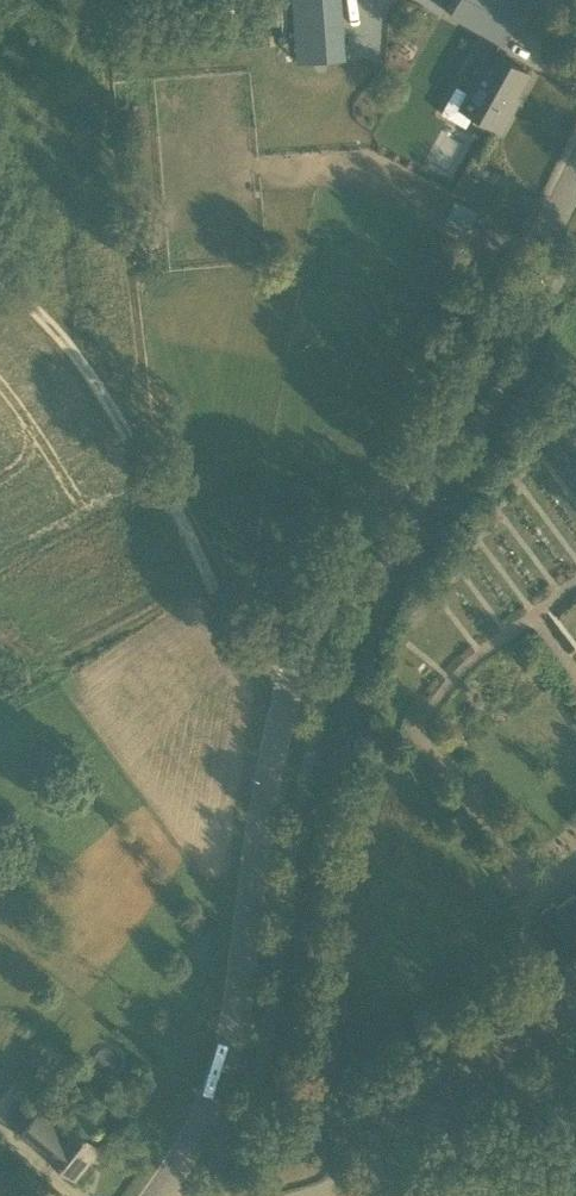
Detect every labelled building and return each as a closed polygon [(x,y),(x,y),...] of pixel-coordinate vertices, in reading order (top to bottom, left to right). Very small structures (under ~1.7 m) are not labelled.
[(295,41),(303,40),(340,38),(344,38),(341,0),(292,0),(295,41)] [(528,71),(493,51),(487,61),(476,55),(466,74),(450,100),(501,128),(509,112),(506,110),(528,71)] [(466,229),(474,208),(453,199),(444,220),(466,229)] [(75,1173),(99,1143),(51,1104),(25,1133),(75,1173)]
